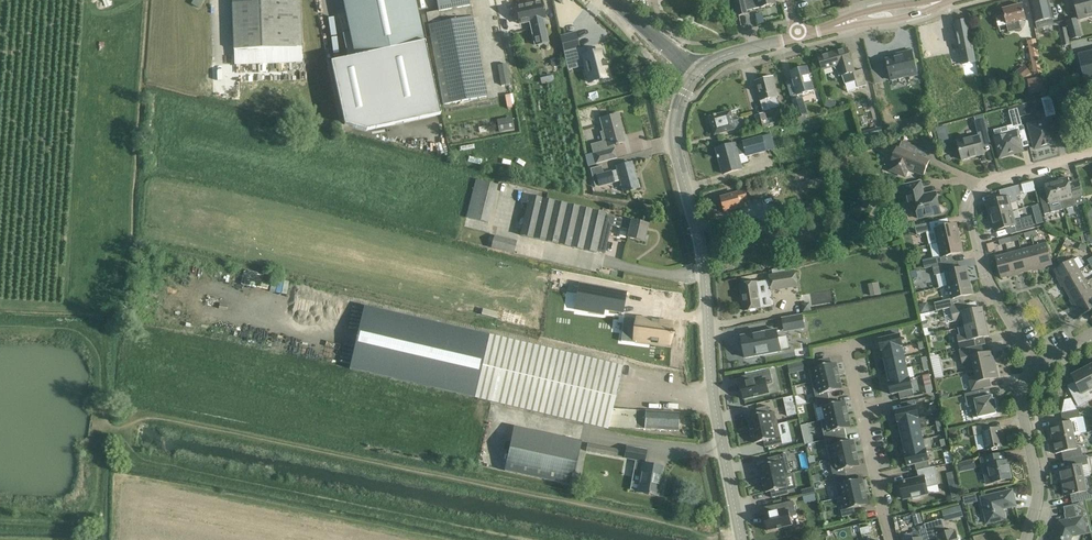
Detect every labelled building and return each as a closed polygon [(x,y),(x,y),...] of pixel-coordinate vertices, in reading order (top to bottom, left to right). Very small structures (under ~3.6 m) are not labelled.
[(191,3),(199,8),(204,0),(194,0),(191,3)] [(232,3),(233,19),(234,49),(235,65),(302,62),(302,47),(300,1),(287,2),(287,0),(232,0),(232,3)] [(414,0),(344,0),(351,32),(343,33),(348,56),(355,54),(356,56),(331,62),(345,124),(367,130),(440,114),(425,41),(423,42),(414,0)] [(428,25),(443,105),(487,97),(470,6),(469,0),(437,0),(439,10),(426,13),(428,25)] [(775,0),(742,0),(734,2),(738,16),(748,13),(747,11),(776,4),(775,0)] [(1054,25),(1048,0),(1047,0),(1031,4),(1037,29),(1054,25)] [(1091,16),(1091,0),(1074,0),(1079,19),(1091,16)] [(544,25),(542,19),(545,18),(541,1),(516,7),(519,24),(533,21),(535,27),(531,28),(534,46),(548,43),(544,25)] [(1018,22),(1025,20),(1021,6),(1003,11),(1004,16),(996,19),(998,27),(1007,25),(1009,33),(1020,30),(1018,22)] [(1077,19),(1067,21),(1071,40),(1082,37),(1077,19)] [(954,23),(962,64),(975,62),(966,20),(954,23)] [(1066,28),(1059,29),(1062,46),(1070,45),(1066,28)] [(576,32),(560,36),(567,71),(568,70),(566,61),(582,56),(585,66),(589,83),(609,78),(606,67),(607,67),(607,66),(606,66),(605,62),(606,61),(604,61),(601,51),(587,54),(585,47),(580,49),(576,32)] [(1036,39),(1028,41),(1034,74),(1042,73),(1036,39)] [(855,72),(853,68),(848,49),(819,58),(823,69),(838,65),(841,76),(843,76),(845,84),(856,81),(858,88),(867,85),(862,70),(855,72)] [(1083,82),(1091,79),(1091,50),(1076,54),(1083,82)] [(910,77),(916,75),(911,51),(901,53),(902,56),(886,60),(890,78),(909,74),(910,77)] [(501,85),(511,84),(507,64),(497,65),(501,85)] [(1024,65),(1015,73),(1022,80),(1031,73),(1024,65)] [(797,95),(813,90),(806,68),(790,73),(797,95)] [(762,110),(781,105),(773,76),(755,80),(762,110)] [(1041,77),(1027,80),(1030,95),(1044,92),(1041,77)] [(798,122),(807,120),(806,116),(808,116),(802,97),(792,100),(798,122)] [(1046,114),(1043,115),(1044,119),(1029,123),(1035,146),(1056,141),(1049,115),(1056,113),(1051,97),(1042,99),(1046,114)] [(836,103),(827,100),(825,107),(834,110),(836,103)] [(1028,103),(1018,106),(1021,117),(1031,114),(1028,103)] [(1000,154),(1022,149),(1016,126),(1022,124),(1017,106),(1008,109),(1013,125),(994,130),(1000,154)] [(715,134),(735,129),(743,126),(741,119),(733,122),(730,111),(710,117),(715,134)] [(766,119),(764,113),(755,116),(758,129),(759,129),(760,133),(769,131),(768,130),(774,129),(774,126),(776,125),(773,114),(769,115),(770,118),(766,119)] [(596,164),(617,158),(613,145),(624,142),(620,128),(622,128),(618,114),(600,119),(603,131),(600,132),(602,142),(591,145),(596,164)] [(962,158),(983,152),(979,136),(988,134),(983,114),(973,116),(978,136),(958,141),(962,158)] [(512,117),(497,120),(499,132),(514,130),(512,117)] [(881,127),(862,132),(865,142),(884,137),(881,127)] [(743,142),(743,144),(734,147),(734,144),(716,149),(723,174),(741,169),(737,156),(746,153),(747,157),(774,149),(770,134),(743,142)] [(909,169),(923,175),(930,160),(915,154),(918,147),(902,140),(899,148),(897,147),(890,164),(891,164),(889,171),(906,178),(909,169)] [(833,168),(848,164),(846,155),(831,158),(833,168)] [(617,167),(617,170),(611,171),(603,173),(601,166),(590,169),(595,187),(598,186),(599,187),(614,183),(614,182),(620,180),(623,192),(638,188),(631,163),(617,167)] [(1070,184),(1068,176),(1056,180),(1062,201),(1068,200),(1070,207),(1085,203),(1079,181),(1070,184)] [(476,180),(466,218),(488,223),(498,185),(476,180)] [(1023,194),(1036,190),(1033,180),(1020,184),(1023,194)] [(1048,198),(1041,200),(1044,213),(1057,210),(1055,203),(1062,201),(1056,180),(1044,183),(1048,198)] [(934,212),(940,210),(936,192),(932,192),(930,195),(926,196),(922,194),(922,191),(922,189),(921,181),(904,185),(909,205),(914,204),(918,206),(917,209),(918,218),(932,215),(934,212)] [(991,217),(1012,211),(1010,203),(1019,201),(1017,196),(1021,195),(1019,185),(1000,190),(1002,198),(987,202),(991,217)] [(724,212),(740,207),(739,202),(748,199),(745,190),(720,197),(724,212)] [(596,252),(605,214),(605,213),(592,210),(567,204),(542,198),(522,193),(520,202),(527,204),(520,235),(583,250),(596,253),(596,252)] [(1012,211),(991,217),(995,230),(1009,226),(1011,234),(1035,228),(1031,216),(1015,220),(1012,211)] [(605,214),(596,252),(605,253),(611,226),(629,230),(627,238),(644,241),(648,224),(631,220),(605,214)] [(930,223),(915,226),(917,234),(931,231),(930,223)] [(938,242),(960,237),(957,223),(935,228),(938,242)] [(494,236),(491,248),(514,253),(517,241),(494,236)] [(960,237),(938,242),(941,256),(963,251),(960,237)] [(1034,246),(1039,267),(1053,264),(1047,242),(1034,246)] [(1034,246),(1021,249),(1027,271),(1039,267),(1034,246)] [(1021,249),(1008,253),(1014,274),(1027,271),(1021,249)] [(1001,278),(1014,274),(1008,253),(995,256),(1001,278)] [(932,266),(939,264),(937,256),(923,259),(925,268),(932,266)] [(1054,269),(1061,281),(1080,270),(1073,258),(1054,269)] [(948,285),(969,280),(966,267),(950,270),(949,262),(939,264),(932,266),(934,275),(945,273),(948,285)] [(1061,281),(1067,292),(1086,281),(1080,270),(1061,281)] [(796,271),(769,275),(771,291),(799,287),(796,271)] [(969,280),(948,285),(951,298),(972,293),(969,280)] [(745,310),(761,307),(757,281),(740,284),(745,310)] [(1074,304),(1091,293),(1091,291),(1086,281),(1067,292),(1074,304)] [(878,282),(868,285),(871,296),(881,294),(878,282)] [(579,284),(575,304),(580,305),(589,307),(588,312),(603,315),(604,310),(622,313),(626,293),(584,285),(579,284)] [(814,302),(834,301),(833,291),(813,293),(814,302)] [(1074,304),(1080,315),(1091,309),(1091,293),(1074,304)] [(936,311),(951,308),(949,300),(935,303),(936,311)] [(965,326),(986,321),(983,307),(968,311),(966,303),(951,307),(954,321),(963,319),(965,326)] [(349,369),(494,403),(607,429),(622,366),(364,306),(349,369)] [(803,314),(781,318),(784,333),(805,329),(803,314)] [(634,319),(631,344),(642,346),(643,340),(671,343),(673,323),(634,319)] [(959,336),(957,336),(960,349),(976,346),(974,338),(989,335),(986,321),(965,326),(965,327),(958,329),(959,336)] [(900,335),(898,328),(885,331),(886,338),(879,340),(882,352),(883,351),(902,347),(903,347),(900,335)] [(745,358),(781,351),(777,329),(741,336),(745,358)] [(602,343),(603,332),(589,330),(587,341),(602,343)] [(992,351),(980,354),(978,345),(976,346),(960,349),(959,349),(962,363),(973,361),(974,368),(995,364),(992,351)] [(885,362),(886,362),(905,358),(902,347),(883,351),(885,362)] [(887,373),(889,372),(907,368),(905,358),(886,362),(885,362),(887,373)] [(836,363),(822,366),(821,360),(808,363),(812,382),(839,376),(836,363)] [(796,363),(788,364),(790,374),(798,372),(796,363)] [(995,364),(974,368),(977,378),(970,380),(972,390),(988,386),(986,379),(998,376),(995,364)] [(1087,367),(1072,375),(1079,387),(1073,390),(1081,405),(1091,400),(1086,391),(1091,388),(1091,377),(1087,367)] [(890,383),(909,379),(907,368),(889,372),(887,373),(890,383)] [(744,400),(769,394),(767,385),(773,384),(770,370),(745,375),(747,383),(741,385),(742,391),(741,391),(742,398),(744,397),(744,400)] [(926,389),(932,388),(929,374),(923,375),(926,389)] [(817,402),(828,399),(829,399),(828,392),(842,389),(839,376),(812,382),(817,402)] [(914,396),(912,390),(913,390),(910,378),(909,379),(890,383),(889,383),(892,395),(899,393),(900,400),(914,396)] [(981,397),(979,390),(965,393),(967,406),(970,405),(973,418),(997,413),(996,410),(997,409),(995,399),(994,400),(992,394),(981,397)] [(831,405),(829,399),(828,399),(817,402),(818,408),(823,407),(826,419),(826,420),(848,415),(845,402),(831,405)] [(916,407),(915,400),(901,403),(903,410),(895,411),(898,423),(899,423),(918,419),(919,418),(916,407)] [(751,431),(778,424),(775,412),(770,413),(768,406),(757,409),(756,409),(758,415),(758,416),(748,418),(751,431)] [(1052,439),(1080,433),(1077,417),(1080,417),(1079,409),(1061,413),(1063,420),(1064,422),(1049,425),(1052,439)] [(635,428),(644,429),(678,431),(679,413),(645,411),(636,410),(635,428)] [(825,440),(838,437),(843,436),(842,430),(850,428),(848,415),(847,415),(826,420),(821,421),(824,434),(825,440)] [(901,434),(902,434),(921,429),(918,419),(899,423),(901,434)] [(778,424),(751,431),(754,443),(764,441),(765,448),(782,444),(778,424)] [(981,424),(972,426),(974,436),(983,434),(986,449),(1003,446),(999,427),(983,430),(981,424)] [(504,471),(572,486),(581,487),(583,478),(574,477),(581,441),(514,426),(504,471)] [(903,444),(904,444),(923,440),(921,429),(902,434),(901,434),(903,444)] [(1071,458),(1086,455),(1083,455),(1081,446),(1077,447),(1074,436),(1080,434),(1080,433),(1052,439),(1055,453),(1069,450),(1071,458)] [(838,437),(825,440),(827,447),(832,446),(835,458),(856,453),(853,441),(844,443),(843,436),(838,437)] [(906,455),(926,450),(923,440),(904,444),(903,444),(906,455)] [(587,444),(586,451),(616,457),(618,450),(587,444)] [(635,461),(633,475),(641,476),(638,492),(658,496),(663,467),(644,464),(647,450),(626,446),(624,459),(635,461)] [(929,462),(926,450),(906,455),(905,455),(908,466),(915,465),(916,471),(917,471),(930,468),(929,462)] [(859,466),(856,453),(835,458),(829,459),(834,479),(847,476),(845,469),(859,466)] [(986,483),(991,482),(1011,478),(1007,460),(1004,460),(1003,453),(980,458),(986,483)] [(770,465),(760,467),(763,480),(784,475),(780,455),(768,458),(770,465)] [(1086,455),(1071,458),(1073,466),(1059,469),(1062,482),(1084,477),(1082,465),(1088,464),(1086,455)] [(939,485),(935,467),(930,468),(917,471),(919,479),(900,483),(901,486),(899,486),(901,496),(903,496),(904,499),(912,497),(913,499),(921,498),(920,495),(928,494),(927,487),(939,485)] [(789,494),(784,475),(763,480),(766,492),(775,490),(777,497),(789,494)] [(862,479),(848,482),(847,476),(834,479),(838,498),(844,497),(865,492),(862,479)] [(1062,482),(1064,495),(1078,492),(1080,501),(1085,500),(1091,498),(1091,477),(1084,479),(1084,477),(1062,482)] [(952,500),(960,498),(958,489),(949,491),(952,500)] [(1003,508),(1016,505),(1012,489),(981,497),(987,523),(1005,519),(1003,508)] [(843,517),(856,514),(854,508),(868,505),(865,492),(844,497),(846,509),(841,511),(843,517)] [(1086,507),(1085,500),(1080,501),(1081,505),(1065,509),(1066,514),(1067,519),(1066,519),(1066,520),(1060,522),(1058,529),(1057,529),(1053,539),(1071,539),(1072,535),(1091,531),(1089,520),(1086,507)] [(797,515),(793,501),(769,507),(771,514),(764,516),(768,531),(792,525),(790,516),(797,515)] [(945,522),(952,520),(963,517),(960,505),(942,511),(945,522)] [(920,515),(913,517),(915,524),(922,522),(920,515)] [(937,520),(924,524),(928,539),(936,537),(936,539),(961,539),(960,536),(957,535),(955,531),(953,532),(952,529),(945,531),(944,528),(940,529),(937,520)] [(862,535),(867,534),(871,533),(870,527),(869,527),(860,529),(861,532),(862,535)] [(912,539),(909,539),(928,539),(925,528),(912,532),(913,536),(911,536),(912,539)]
